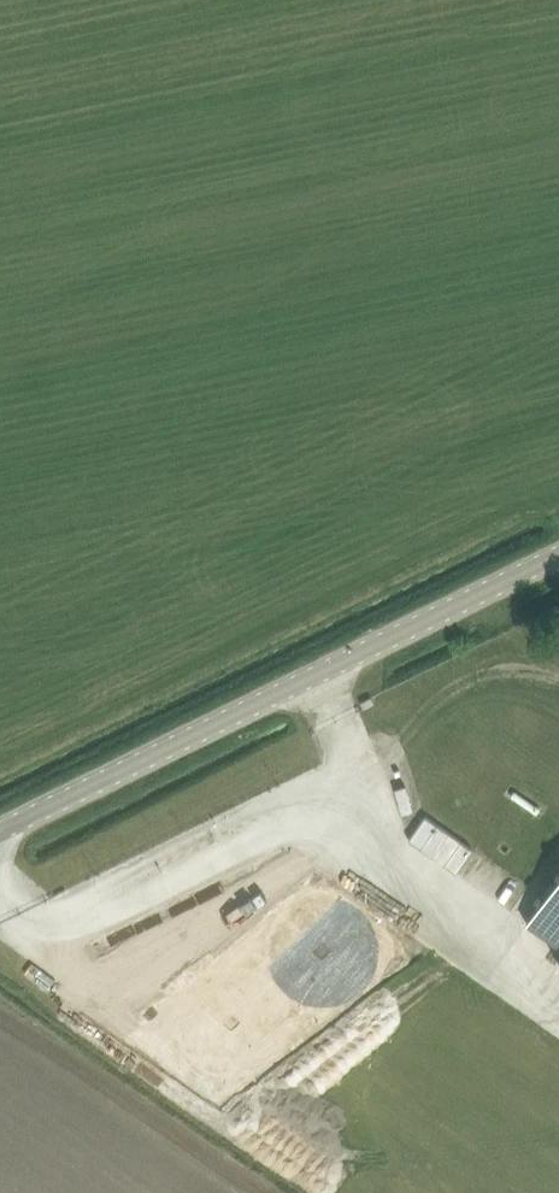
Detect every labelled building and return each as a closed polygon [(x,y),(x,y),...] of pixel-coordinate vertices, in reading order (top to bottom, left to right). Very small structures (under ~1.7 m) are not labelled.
[(426,815),(410,839),(457,871),(474,848),(426,815)] [(543,927),(558,938),(558,905),(543,927)]
